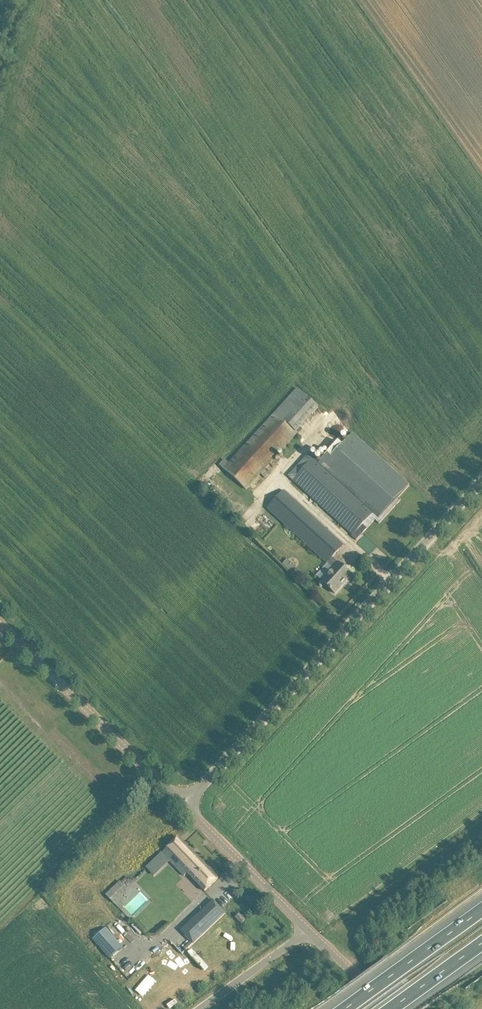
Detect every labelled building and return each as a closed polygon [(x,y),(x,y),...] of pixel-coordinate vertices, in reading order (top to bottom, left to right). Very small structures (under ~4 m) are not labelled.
[(299,434),(303,429),(301,428),(320,408),(298,388),(229,463),(225,459),(219,465),(246,490),(261,474),(265,478),(269,474),(265,470),(299,433),(299,434)] [(375,520),(379,524),(401,500),(398,498),(410,485),(353,433),(344,443),(340,439),(319,462),(309,454),(288,477),(353,535),(352,536),(356,540),(375,520)] [(267,509),(327,563),(328,563),(334,568),(322,581),(335,594),(352,575),(332,558),(344,545),(336,539),(284,490),(267,509)] [(246,509),(267,503),(266,498),(244,504),(246,509)] [(179,837),(162,853),(184,876),(187,873),(205,891),(218,878),(196,855),(195,857),(192,853),(193,852),(179,837)] [(115,904),(120,899),(112,891),(107,896),(115,904)] [(194,944),(226,913),(213,900),(181,931),(194,944)] [(240,913),(235,917),(242,924),(246,920),(240,913)] [(106,928),(93,940),(110,959),(123,948),(106,928)]
